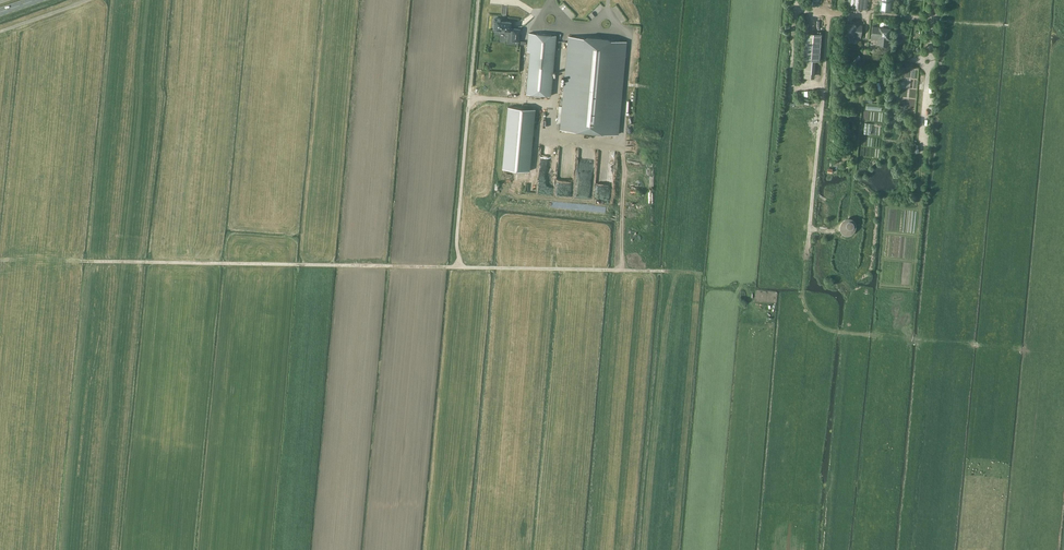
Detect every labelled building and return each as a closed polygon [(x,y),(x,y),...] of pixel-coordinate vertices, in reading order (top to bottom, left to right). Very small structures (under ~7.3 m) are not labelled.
[(850,6),(850,7),(867,9),(868,0),(846,0),(845,6),(850,6)] [(893,2),(893,0),(879,0),(879,1),(880,1),(879,11),(891,12),(892,2),(893,2)] [(494,29),(510,31),(511,23),(501,22),(501,19),(495,18),(495,20),(493,20),(493,24),(494,25),(494,29)] [(853,42),(854,37),(861,38),(862,25),(845,23),(843,41),(853,42)] [(873,26),(871,39),(878,40),(877,45),(888,46),(890,28),(873,26)] [(530,51),(526,94),(551,96),(556,35),(529,33),(527,51),(530,51)] [(559,129),(619,135),(627,41),(568,36),(559,129)] [(502,169),(530,171),(536,109),(508,107),(502,169)] [(865,123),(863,134),(870,135),(872,124),(865,123)]
